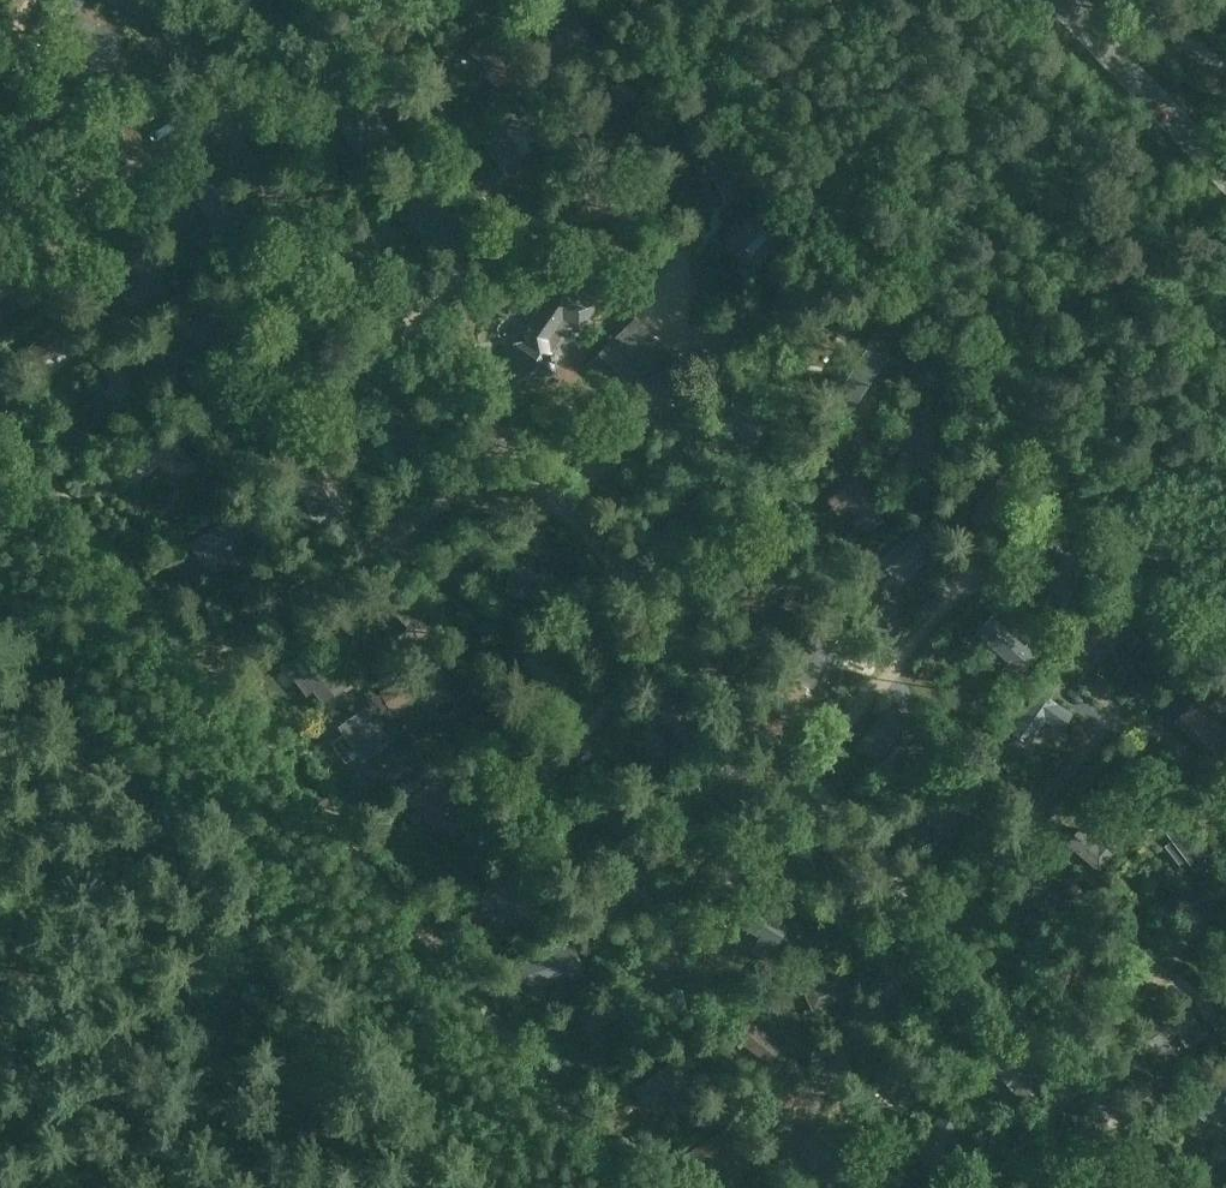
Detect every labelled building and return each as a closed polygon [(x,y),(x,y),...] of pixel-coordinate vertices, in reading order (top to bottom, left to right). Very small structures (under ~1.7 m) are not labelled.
[(80,12),(85,2),(81,0),(57,0),(56,2),(80,12)] [(594,40),(581,28),(570,18),(536,56),(560,78),(594,40)] [(489,76),(495,82),(499,78),(505,83),(520,66),(484,33),(469,50),(492,72),(489,76)] [(606,82),(608,66),(599,65),(589,63),(584,95),(595,97),(634,104),(638,87),(608,82),(606,82)] [(373,103),(343,121),(366,159),(395,142),(373,103)] [(500,167),(521,153),(510,136),(534,119),(523,103),(478,135),(500,167)] [(709,159),(725,209),(755,199),(747,174),(734,178),(726,154),(709,159)] [(425,192),(418,194),(432,234),(438,232),(440,241),(460,235),(457,226),(463,224),(450,184),(443,186),(440,178),(422,184),(425,192)] [(208,185),(190,201),(213,228),(225,241),(244,224),(228,207),(208,185)] [(767,199),(728,242),(742,253),(768,225),(787,240),(798,227),(767,199)] [(704,214),(691,217),(692,224),(705,221),(704,214)] [(263,249),(256,238),(242,246),(249,257),(263,249)] [(201,258),(190,266),(195,273),(207,266),(201,258)] [(19,260),(0,271),(0,298),(12,291),(24,310),(43,299),(28,274),(19,260)] [(527,341),(516,342),(523,380),(560,372),(556,353),(573,328),(582,334),(602,303),(563,276),(530,323),(532,325),(526,333),(527,341)] [(236,340),(221,282),(200,287),(215,346),(236,340)] [(59,284),(46,291),(50,299),(63,292),(59,284)] [(127,325),(117,310),(109,316),(118,331),(127,325)] [(70,313),(29,349),(43,365),(83,328),(70,313)] [(587,365),(622,400),(671,352),(638,317),(587,365)] [(860,347),(836,404),(853,409),(875,353),(860,347)] [(103,373),(110,383),(101,389),(115,410),(124,404),(131,413),(150,400),(122,359),(103,373)] [(389,404),(400,464),(423,460),(411,400),(389,404)] [(742,400),(703,431),(716,447),(735,432),(749,447),(768,429),(742,400)] [(168,424),(121,462),(135,479),(181,440),(168,424)] [(926,484),(954,447),(925,425),(897,462),(926,484)] [(900,450),(896,447),(887,440),(880,450),(893,460),(900,450)] [(693,441),(683,451),(691,459),(701,450),(693,441)] [(196,448),(187,456),(199,470),(208,462),(196,448)] [(806,456),(800,449),(790,458),(796,465),(806,456)] [(332,455),(294,478),(311,508),(323,500),(335,521),(362,505),(332,455)] [(267,483),(259,471),(246,480),(254,492),(267,483)] [(1002,475),(985,500),(980,497),(975,504),(980,507),(972,519),(990,532),(1021,488),(1002,475)] [(837,490),(856,517),(852,520),(857,527),(860,524),(866,533),(885,519),(856,477),(837,490)] [(704,533),(709,511),(654,497),(649,519),(704,533)] [(902,498),(890,507),(898,518),(910,509),(902,498)] [(242,508),(190,544),(203,563),(255,527),(242,508)] [(878,579),(927,551),(917,532),(867,561),(878,579)] [(1042,569),(1032,588),(1064,605),(1086,561),(1067,552),(1055,576),(1042,569)] [(514,557),(506,594),(558,605),(561,587),(529,580),(533,560),(514,557)] [(399,590),(386,602),(410,627),(396,641),(410,656),(437,629),(399,590)] [(1045,611),(1035,621),(1043,628),(1052,618),(1045,611)] [(565,631),(544,618),(537,630),(558,642),(565,631)] [(999,622),(984,638),(1009,662),(1020,673),(1042,650),(1030,639),(1024,645),(999,622)] [(824,626),(803,684),(819,690),(841,632),(824,626)] [(316,646),(290,664),(284,668),(306,700),(314,695),(324,710),(348,693),(342,683),(349,677),(336,658),(328,663),(316,646)] [(385,672),(378,663),(370,668),(377,678),(385,672)] [(1011,722),(1027,734),(1037,719),(1061,735),(1072,719),(1032,692),(1011,722)] [(1176,720),(1213,760),(1225,747),(1225,725),(1200,698),(1176,720)] [(364,704),(321,737),(330,750),(363,727),(372,738),(382,731),(364,704)] [(893,705),(856,746),(873,761),(897,738),(911,752),(926,737),(909,720),(893,705)] [(489,728),(478,735),(488,749),(499,741),(489,728)] [(328,763),(359,750),(355,739),(324,753),(328,763)] [(417,769),(413,757),(395,764),(401,778),(410,775),(409,772),(417,769)] [(682,766),(674,758),(664,767),(672,774),(682,766)] [(975,760),(961,770),(967,779),(981,769),(975,760)] [(473,823),(455,802),(435,779),(408,802),(434,833),(441,826),(453,840),(473,823)] [(1163,831),(1170,841),(1163,846),(1178,866),(1185,860),(1194,873),(1212,860),(1181,818),(1163,831)] [(1115,821),(1095,843),(1079,829),(1064,846),(1097,874),(1131,835),(1115,821)] [(475,830),(463,839),(473,851),(485,842),(475,830)] [(1166,839),(1158,831),(1147,841),(1155,849),(1166,839)] [(624,852),(617,844),(606,854),(613,862),(624,852)] [(1093,886),(1100,877),(1091,870),(1084,878),(1093,886)] [(1049,918),(1062,906),(1031,873),(990,905),(1009,925),(1034,903),(1049,918)] [(827,890),(813,878),(803,890),(817,901),(827,890)] [(1066,891),(1075,901),(1084,892),(1075,883),(1066,891)] [(517,892),(505,891),(474,889),(473,907),(541,913),(541,895),(517,892)] [(1131,932),(1118,943),(1126,951),(1139,940),(1131,932)] [(606,936),(595,941),(602,954),(612,948),(606,936)] [(759,938),(753,949),(770,958),(776,947),(759,938)] [(576,945),(521,964),(528,987),(564,975),(565,975),(568,974),(570,980),(585,976),(583,969),(576,947),(576,945)] [(735,955),(722,957),(725,972),(738,969),(735,955)] [(766,966),(758,979),(768,984),(776,971),(766,966)] [(840,979),(823,986),(817,970),(797,979),(812,1014),(848,999),(840,979)] [(591,1034),(616,1018),(628,1038),(646,1027),(622,989),(579,1016),(591,1034)] [(729,1032),(737,1039),(734,1043),(741,1048),(744,1044),(769,1064),(783,1047),(744,1014),(729,1032)] [(1210,1021),(1216,1032),(1225,1026),(1225,1019),(1223,1014),(1210,1021)] [(666,1057),(659,1045),(650,1051),(657,1063),(666,1057)] [(1192,1108),(1205,1120),(1225,1096),(1225,1055),(1224,1054),(1213,1067),(1221,1074),(1192,1108)] [(965,1069),(955,1061),(944,1074),(954,1082),(965,1069)] [(646,1112),(669,1095),(681,1113),(699,1100),(673,1064),(632,1093),(646,1112)] [(872,1085),(901,1095),(900,1100),(913,1104),(915,1099),(920,1101),(927,1080),(879,1064),(872,1085)] [(945,1099),(932,1090),(923,1102),(937,1112),(945,1099)] [(711,1110),(701,1118),(711,1131),(721,1123),(711,1110)] [(934,1173),(950,1146),(954,1148),(958,1141),(955,1138),(960,1129),(940,1118),(914,1161),(934,1173)] [(750,1167),(723,1128),(682,1157),(694,1175),(719,1158),(733,1179),(750,1167)] [(825,1162),(861,1177),(857,1187),(877,1187),(888,1162),(834,1140),(825,1162)] [(759,1174),(748,1181),(753,1187),(768,1187),(759,1174)]
